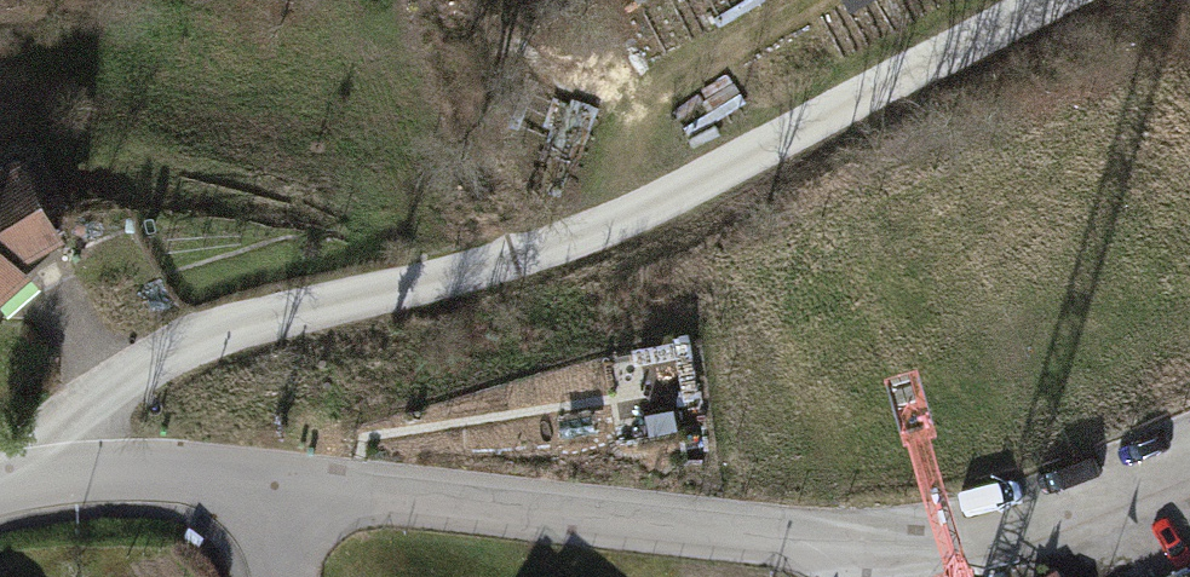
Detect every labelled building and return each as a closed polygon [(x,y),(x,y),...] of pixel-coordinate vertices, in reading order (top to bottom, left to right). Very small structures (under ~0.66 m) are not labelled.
[(35,287),(20,260),(61,240),(15,149),(0,159),(0,312),(35,287)]
